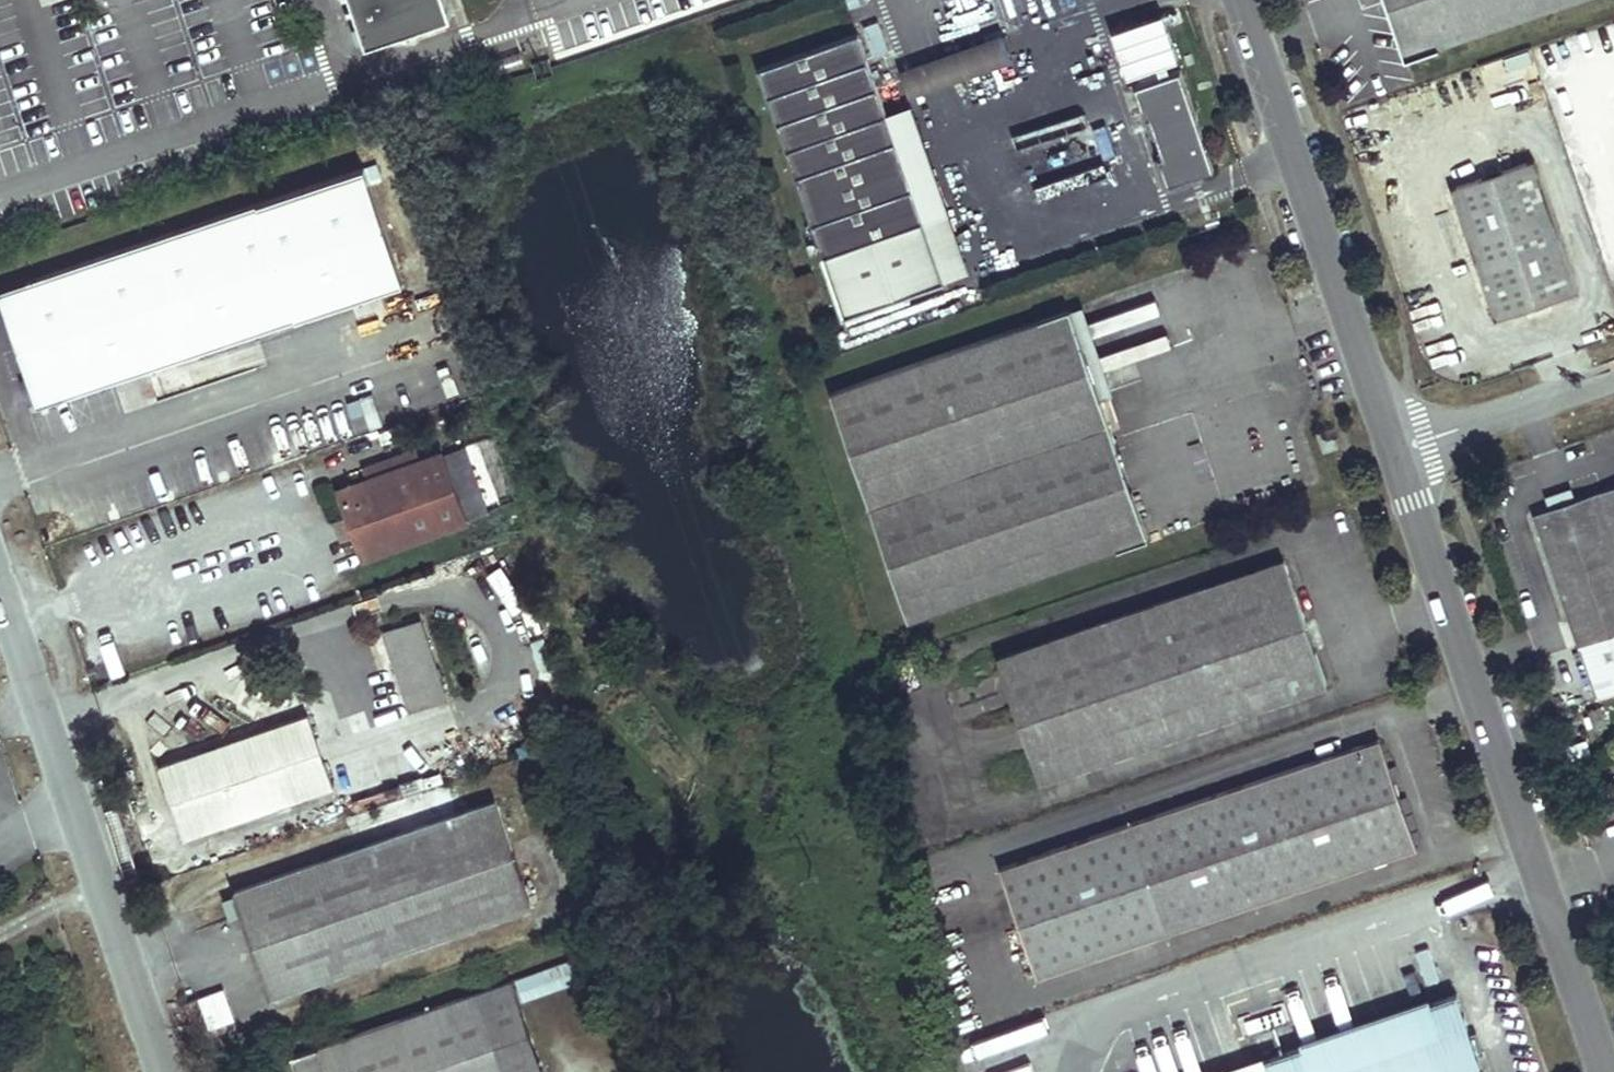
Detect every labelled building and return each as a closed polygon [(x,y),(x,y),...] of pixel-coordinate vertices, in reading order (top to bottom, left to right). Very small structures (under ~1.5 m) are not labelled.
[(456,20),(449,0),(354,0),(370,48),(456,20)] [(1404,56),(1576,0),(1385,0),(1404,56)] [(873,1),(846,9),(864,62),(890,53),(886,41),(904,35),(894,7),(877,12),(873,1)] [(1171,25),(1119,40),(1129,72),(1180,56),(1171,25)] [(972,43),(870,78),(877,99),(979,64),(972,43)] [(831,45),(729,79),(793,267),(894,233),(857,124),(831,45)] [(1143,81),(1136,84),(1169,183),(1214,168),(1181,68),(1162,75),(1160,71),(1141,77),(1143,81)] [(882,115),(857,124),(894,233),(919,223),(882,115)] [(1578,289),(1535,158),(1451,186),(1494,316),(1578,289)] [(0,290),(0,303),(34,406),(401,286),(367,183),(377,179),(373,167),(0,290)] [(813,326),(939,283),(919,223),(894,233),(793,267),(813,326)] [(1072,305),(832,388),(910,617),(1150,535),(1072,305)] [(414,451),(365,468),(368,479),(418,462),(414,451)] [(353,532),(361,555),(464,520),(441,454),(418,462),(368,479),(338,489),(347,515),(353,532)] [(1613,688),(1613,484),(1532,512),(1577,644),(1595,695),(1613,688)] [(347,515),(336,519),(342,536),(353,532),(347,515)] [(1325,682),(1285,559),(999,655),(1041,778),(1325,682)] [(383,629),(411,709),(448,696),(421,616),(383,629)] [(332,788),(308,716),(160,767),(185,839),(332,788)] [(1415,845),(1378,738),(1001,866),(1038,973),(1415,845)] [(532,902),(496,798),(237,888),(273,992),(532,902)] [(589,976),(582,954),(477,990),(485,1011),(589,976)] [(477,990),(294,1054),(300,1071),(506,1071),(485,1011),(477,990)] [(1456,990),(1265,1055),(1216,1071),(1484,1071),(1456,990)] [(200,1000),(186,1004),(191,1021),(205,1017),(200,1000)]
